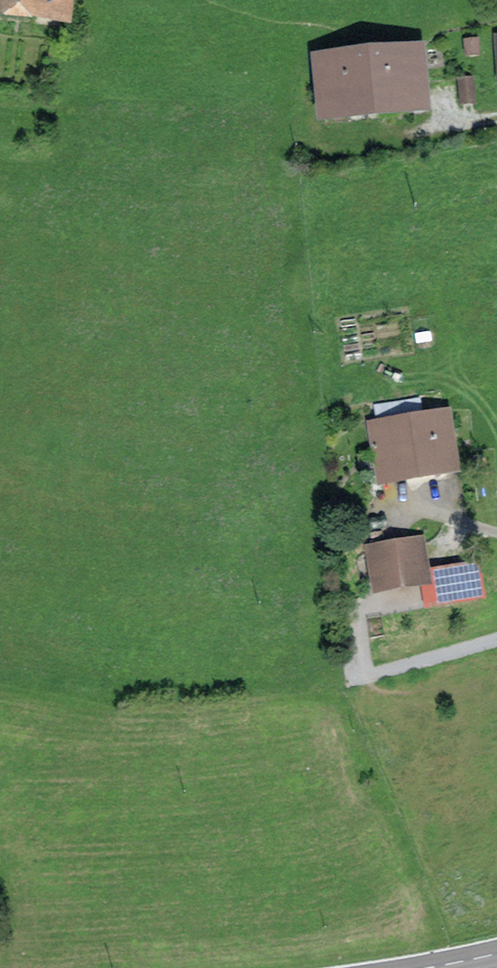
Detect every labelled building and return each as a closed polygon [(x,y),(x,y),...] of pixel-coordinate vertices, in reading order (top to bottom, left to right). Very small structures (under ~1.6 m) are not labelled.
[(59,12),(60,0),(0,0),(0,5),(59,12)] [(482,57),(480,38),(465,39),(467,59),(482,57)] [(420,104),(416,53),(323,61),(328,112),(420,104)] [(475,104),(474,78),(458,79),(459,105),(475,104)] [(445,426),(432,428),(431,420),(389,427),(389,428),(375,430),(378,452),(383,451),(387,479),(405,476),(405,473),(451,466),(445,426)] [(416,547),(376,553),(381,584),(421,578),(416,547)]
